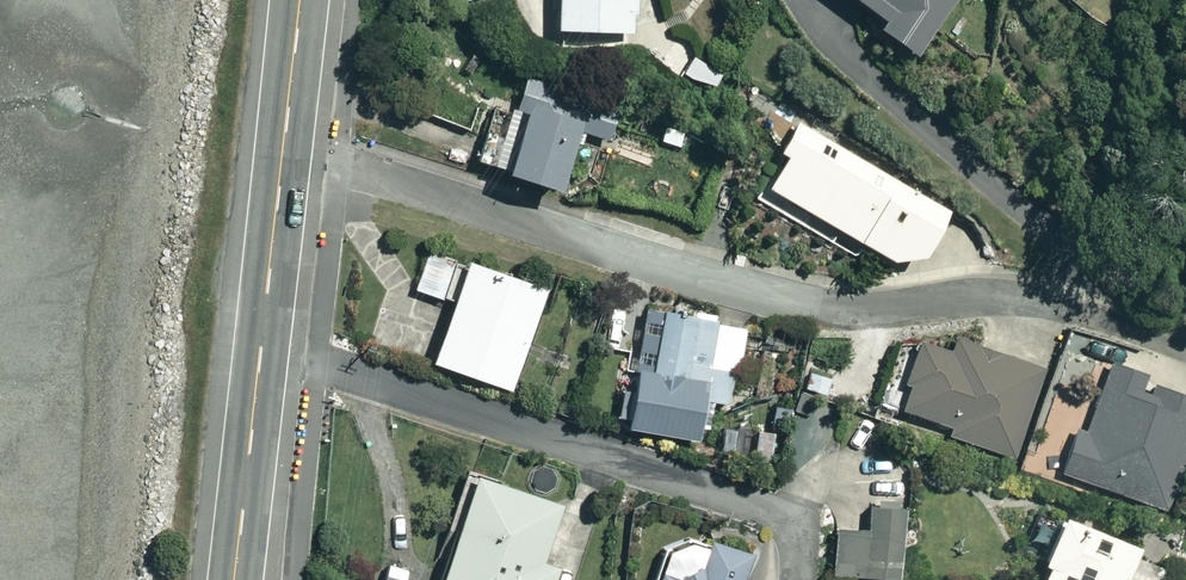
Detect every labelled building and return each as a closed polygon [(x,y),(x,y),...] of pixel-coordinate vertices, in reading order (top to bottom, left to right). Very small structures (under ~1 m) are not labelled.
[(549,22),(632,28),(634,0),(551,0),(549,22)] [(883,10),(872,25),(912,53),(949,0),(868,0),(883,10)] [(528,73),(500,157),(557,176),(572,129),(605,140),(618,102),(528,73)] [(800,122),(765,183),(896,257),(919,252),(946,205),(800,122)] [(466,251),(429,357),(516,387),(554,281),(466,251)] [(636,311),(621,426),(695,435),(700,398),(732,402),(741,324),(636,311)] [(911,379),(902,402),(954,423),(949,436),(1011,461),(1048,367),(954,329),(947,346),(917,334),(901,375),(911,379)] [(1059,469),(1167,505),(1185,451),(1185,387),(1111,362),(1089,428),(1075,423),(1063,458),(1059,469)] [(774,418),(745,413),(739,456),(767,461),(774,418)] [(436,579),(556,579),(582,503),(474,466),(436,579)] [(833,528),(829,579),(844,579),(901,579),(906,500),(865,497),(863,530),(833,528)] [(1040,579),(1128,579),(1143,544),(1056,507),(1037,552),(1050,558),(1040,579)] [(753,554),(709,537),(693,576),(661,564),(655,579),(742,579),(753,554)]
